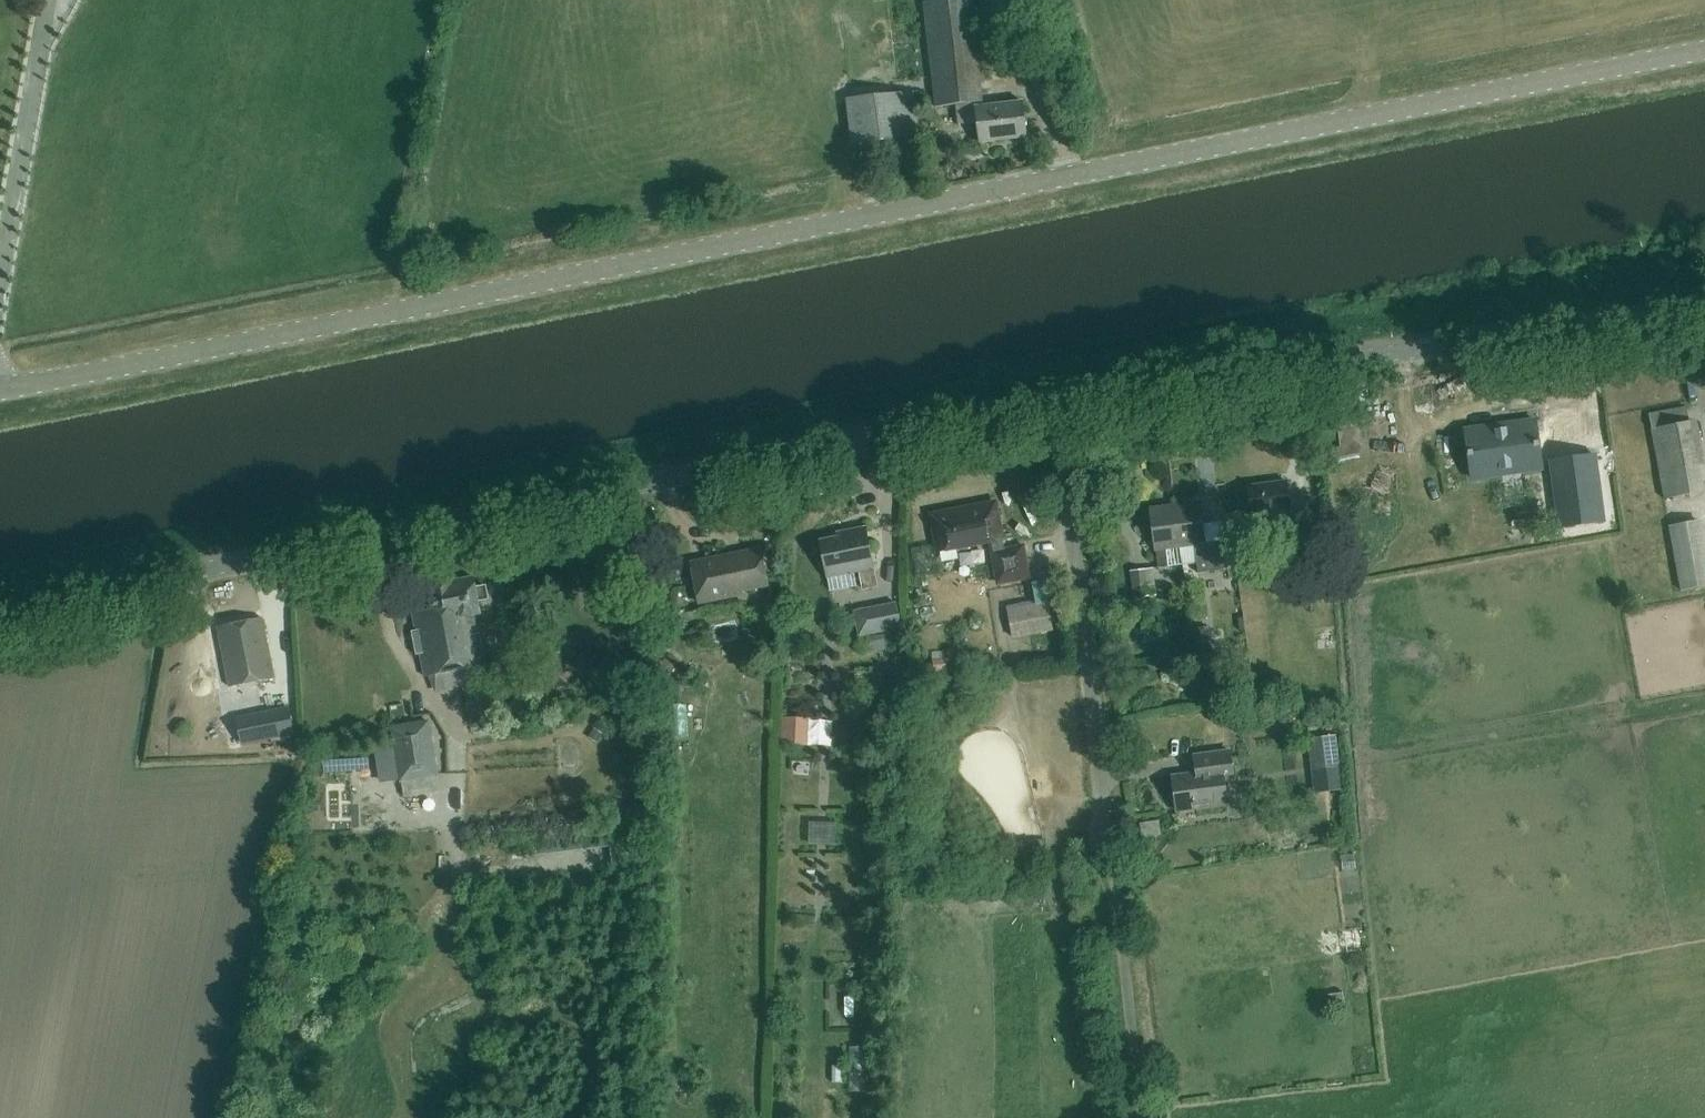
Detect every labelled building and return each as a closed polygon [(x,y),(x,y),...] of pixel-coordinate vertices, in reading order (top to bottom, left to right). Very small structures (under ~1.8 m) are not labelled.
[(975,0),(955,0),(923,4),(935,108),(953,106),(955,125),(976,122),(979,144),(1024,139),(1023,122),(1024,122),(1024,116),(1022,116),(1021,104),(975,109),(975,104),(981,103),(979,84),(983,83),(975,0)] [(918,138),(913,93),(847,100),(852,145),(918,138)] [(1701,494),(1685,410),(1648,417),(1664,501),(1701,494)] [(1535,421),(1464,432),(1472,480),(1503,475),(1500,458),(1518,455),(1520,473),(1542,469),(1535,421)] [(1596,449),(1601,468),(1612,465),(1607,446),(1596,449)] [(1364,463),(1360,448),(1338,454),(1342,469),(1364,463)] [(1595,456),(1550,462),(1560,528),(1604,522),(1595,456)] [(1290,512),(1286,481),(1248,486),(1252,517),(1255,516),(1257,529),(1280,526),(1278,513),(1290,512)] [(1175,506),(1180,548),(1194,546),(1198,574),(1228,570),(1225,541),(1206,543),(1200,502),(1175,506)] [(1004,551),(995,503),(931,515),(938,553),(990,543),(998,584),(1029,578),(1023,547),(1004,551)] [(1180,548),(1175,506),(1149,509),(1154,551),(1156,551),(1158,568),(1168,567),(1166,550),(1180,548)] [(1700,522),(1668,528),(1680,591),(1704,586),(1704,549),(1700,522)] [(877,587),(865,529),(849,532),(849,537),(820,543),(827,577),(859,571),(863,590),(877,587)] [(768,587),(761,549),(691,563),(699,604),(743,595),(742,592),(768,587)] [(944,571),(940,553),(926,556),(930,574),(944,571)] [(1150,597),(1147,571),(1131,572),(1134,599),(1150,597)] [(475,588),(474,579),(444,584),(439,581),(432,583),(429,587),(425,587),(429,611),(412,614),(424,677),(482,666),(473,617),(481,615),(479,603),(487,601),(485,587),(475,588)] [(1052,602),(1011,608),(1015,636),(1056,631),(1052,602)] [(902,628),(897,603),(855,612),(860,636),(902,628)] [(271,678),(259,619),(217,627),(229,686),(271,678)] [(1211,654),(1207,627),(1190,630),(1194,656),(1211,654)] [(290,734),(285,710),(251,717),(256,741),(290,734)] [(787,717),(787,745),(815,745),(816,717),(787,717)] [(438,776),(429,721),(391,726),(394,746),(374,749),(378,781),(399,777),(399,782),(438,776)] [(1339,766),(1335,735),(1307,739),(1311,770),(1339,766)] [(1234,780),(1230,751),(1194,756),(1197,774),(1172,777),(1177,811),(1227,805),(1224,781),(1234,780)] [(374,772),(374,758),(327,759),(327,772),(374,772)] [(1159,835),(1157,821),(1139,823),(1140,837),(1159,835)]
